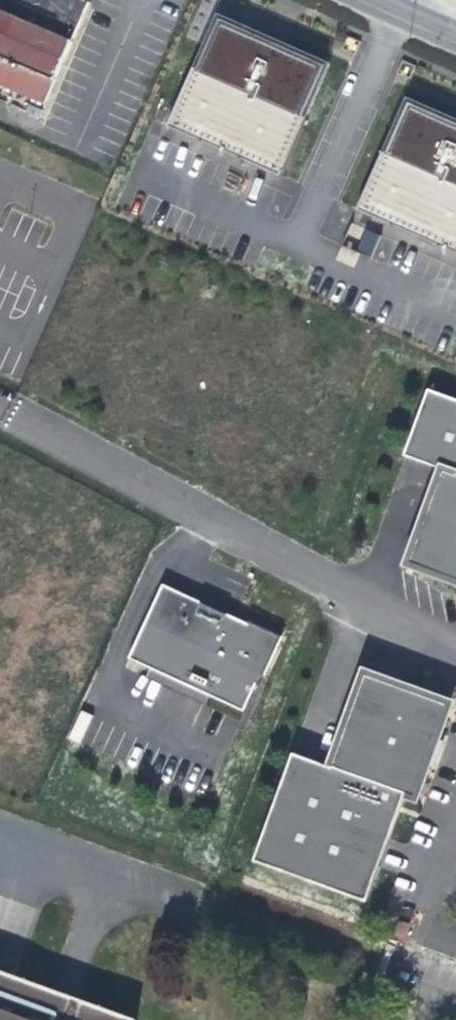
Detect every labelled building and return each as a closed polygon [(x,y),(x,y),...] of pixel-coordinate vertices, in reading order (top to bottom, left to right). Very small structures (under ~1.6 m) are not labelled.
[(42,105),(87,2),(82,0),(0,0),(0,86),(42,105)] [(215,14),(165,127),(277,177),(327,64),(215,14)] [(354,210),(455,255),(455,120),(405,97),(354,210)] [(378,235),(364,229),(353,252),(368,258),(378,235)] [(401,568),(455,588),(455,400),(428,390),(405,457),(437,468),(401,568)] [(163,588),(129,663),(152,673),(175,684),(170,693),(189,701),(193,692),(213,701),(247,716),(259,688),(262,689),(284,640),(250,624),(249,626),(163,588)] [(175,684),(152,673),(147,683),(170,693),(175,684)] [(453,706),(368,678),(336,773),(295,759),(258,869),(371,907),(383,874),(373,870),(398,797),(408,800),(420,804),(453,706)] [(193,692),(189,701),(209,710),(213,701),(193,692)] [(373,870),(383,874),(408,800),(398,797),(373,870)] [(0,978),(0,1019),(117,1019),(0,978)]
